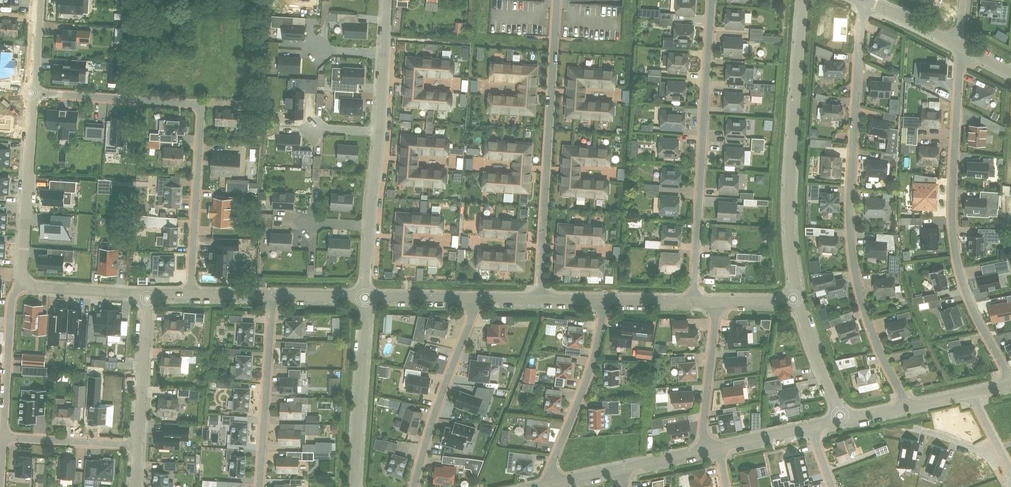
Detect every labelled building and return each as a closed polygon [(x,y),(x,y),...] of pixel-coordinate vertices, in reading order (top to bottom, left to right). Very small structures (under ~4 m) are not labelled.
[(59,12),(83,13),(83,0),(60,0),(59,12)] [(426,9),(437,9),(438,0),(426,0),(426,9)] [(676,13),(694,14),(695,0),(677,0),(676,13)] [(980,15),(992,16),(992,23),(1006,24),(1007,17),(1008,6),(1001,5),(1002,2),(1001,2),(1001,3),(1000,2),(1001,0),(994,0),(993,2),(988,1),(982,1),(982,0),(981,0),(980,15)] [(649,18),(650,8),(639,8),(638,17),(649,18)] [(744,28),(745,12),(727,11),(726,18),(724,19),(724,23),(726,24),(726,27),(744,28)] [(345,37),(366,38),(367,23),(361,23),(358,20),(358,14),(338,13),(338,22),(346,22),(345,37)] [(293,24),(293,17),(272,16),(271,27),(284,28),(283,39),(304,40),(305,25),(293,24)] [(828,40),(828,47),(841,48),(841,41),(847,42),(848,26),(848,18),(834,17),(833,41),(828,40)] [(17,36),(18,22),(0,21),(0,35),(17,36)] [(695,30),(693,29),(694,26),(676,25),(674,48),(690,49),(691,42),(693,42),(693,35),(695,34),(695,30)] [(88,31),(91,31),(91,30),(64,29),(63,34),(57,33),(56,47),(77,48),(77,40),(87,41),(88,31)] [(999,34),(997,37),(1005,42),(1008,36),(1002,33),(999,34)] [(894,38),(888,35),(885,41),(877,37),(871,51),(885,57),(894,38)] [(725,39),(724,54),(742,55),(743,40),(725,39)] [(6,78),(6,76),(10,76),(10,72),(15,72),(16,60),(11,60),(11,57),(12,52),(8,52),(9,44),(0,44),(0,78),(6,78)] [(833,52),(823,48),(816,45),(815,54),(826,59),(826,62),(825,77),(832,78),(832,76),(844,77),(844,74),(846,72),(846,68),(845,65),(845,63),(830,62),(830,58),(833,52)] [(669,70),(687,71),(687,69),(689,68),(689,64),(687,63),(688,56),(670,55),(664,55),(663,64),(669,65),(669,70)] [(301,58),(279,57),(278,70),(300,72),(301,58)] [(407,68),(405,68),(404,76),(406,76),(406,81),(423,82),(423,75),(424,67),(415,66),(415,63),(416,58),(408,57),(407,68)] [(438,59),(416,58),(415,63),(415,66),(424,67),(423,75),(436,76),(438,59)] [(452,73),(455,73),(455,65),(453,65),(453,60),(438,59),(436,76),(452,77),(452,73)] [(79,72),(85,72),(86,60),(73,60),(73,65),(55,64),(55,79),(56,79),(56,82),(64,82),(64,80),(69,80),(69,83),(78,83),(78,80),(79,72)] [(491,79),(506,80),(507,64),(503,64),(503,61),(495,61),(495,63),(492,63),(491,67),(489,67),(489,75),(491,75),(491,79)] [(109,62),(108,75),(120,76),(121,63),(109,62)] [(513,64),(507,64),(506,80),(520,81),(520,73),(528,74),(529,70),(529,65),(521,65),(522,63),(514,62),(513,64)] [(916,77),(915,83),(933,85),(934,78),(945,79),(946,65),(922,63),(921,77),(916,77)] [(520,81),(519,89),(536,90),(536,85),(538,85),(539,77),(536,77),(537,66),(529,65),(529,70),(528,74),(520,73),(520,81)] [(754,68),(727,66),(726,82),(744,83),(745,76),(753,77),(754,68)] [(893,66),(890,72),(897,75),(900,69),(893,66)] [(332,78),(331,90),(335,90),(349,91),(350,82),(364,83),(365,68),(344,67),(343,78),(332,78)] [(585,67),(585,69),(578,68),(577,73),(578,73),(577,77),(585,77),(585,85),(598,86),(599,70),(593,69),(593,67),(585,67)] [(577,77),(578,73),(577,73),(578,68),(570,68),(569,79),(567,79),(566,87),(568,87),(568,92),(584,93),(585,85),(585,77),(577,77)] [(604,68),(604,70),(599,70),(598,86),(614,87),(614,83),(616,83),(617,75),(615,75),(615,71),(612,71),(612,69),(604,68)] [(872,81),(872,84),(870,85),(869,87),(868,89),(869,91),(871,92),(871,95),(890,97),(891,83),(894,83),(895,76),(883,75),(882,82),(872,81)] [(287,90),(285,117),(301,118),(302,107),(303,108),(303,98),(302,98),(303,92),(305,92),(306,78),(297,78),(296,91),(287,90)] [(403,94),(405,95),(404,105),(412,106),(413,101),(413,98),(421,98),(422,90),(423,82),(406,81),(406,87),(404,86),(403,94)] [(667,98),(685,99),(686,83),(668,82),(661,81),(661,82),(660,82),(659,97),(667,98)] [(814,88),(813,92),(821,93),(822,91),(822,90),(818,85),(814,88)] [(990,86),(987,91),(978,87),(972,100),(986,107),(990,97),(991,98),(996,88),(990,86)] [(535,95),(536,90),(519,89),(519,96),(518,104),(526,105),(526,108),(526,113),(534,114),(535,103),(537,103),(537,95),(535,95)] [(335,98),(334,112),(341,112),(362,113),(363,99),(353,99),(348,98),(349,91),(335,90),(335,98)] [(420,106),(420,109),(428,109),(428,107),(434,107),(435,91),(422,90),(421,98),(413,98),(413,101),(412,106),(420,106)] [(447,110),(447,108),(450,108),(450,104),(452,104),(453,96),(451,96),(451,92),(435,91),(434,107),(439,108),(439,110),(447,110)] [(566,116),(574,116),(575,111),(575,108),(583,109),(584,101),(584,93),(568,92),(568,97),(566,97),(565,105),(567,105),(566,116)] [(827,95),(817,93),(815,99),(826,102),(827,95)] [(725,96),(724,97),(723,101),(725,102),(725,109),(743,110),(744,95),(726,94),(725,96)] [(499,112),(504,112),(505,96),(489,95),(489,99),(487,99),(487,107),(489,107),(488,111),(492,111),(491,113),(499,114),(499,112)] [(518,104),(519,96),(505,96),(504,112),(510,112),(510,114),(518,115),(518,113),(526,113),(526,108),(526,105),(518,104)] [(899,114),(900,100),(890,99),(889,112),(899,114)] [(590,118),(596,118),(597,102),(584,101),(583,109),(575,108),(575,111),(574,116),(582,117),(582,119),(590,120),(590,118)] [(922,117),(922,125),(940,126),(941,111),(939,111),(940,102),(929,101),(929,110),(923,110),(922,117)] [(613,107),(613,103),(597,102),(596,118),(601,118),(601,120),(609,121),(609,119),(612,119),(612,115),(614,115),(615,107),(613,107)] [(842,105),(823,104),(822,120),(829,120),(829,118),(841,119),(841,116),(843,114),(844,110),(842,108),(842,105)] [(668,110),(668,112),(662,112),(661,127),(684,129),(685,113),(683,113),(684,106),(673,105),(672,111),(668,110)] [(11,132),(12,118),(1,117),(2,107),(0,107),(0,131),(11,132)] [(50,119),(48,119),(47,128),(59,129),(59,133),(68,134),(68,129),(76,130),(77,121),(77,118),(75,118),(75,112),(67,111),(67,109),(60,109),(60,111),(51,110),(50,119)] [(237,125),(237,111),(217,110),(217,124),(237,125)] [(999,114),(994,111),(991,118),(997,120),(999,114)] [(896,115),(885,112),(883,118),(895,121),(896,115)] [(150,140),(148,140),(160,141),(173,142),(173,134),(186,134),(186,133),(188,131),(188,127),(186,125),(186,121),(180,121),(180,119),(167,118),(167,120),(160,119),(159,133),(150,133),(150,140)] [(889,128),(890,122),(871,118),(871,121),(869,123),(868,127),(869,129),(869,132),(880,134),(880,136),(888,137),(888,139),(898,140),(898,129),(889,128)] [(106,126),(105,152),(122,154),(125,119),(117,119),(116,121),(116,124),(113,123),(112,126),(106,126)] [(1000,125),(988,119),(988,128),(999,134),(999,131),(1000,125)] [(728,121),(727,136),(745,138),(746,122),(728,121)] [(87,123),(86,137),(103,139),(104,124),(87,123)] [(969,142),(969,144),(984,145),(985,127),(970,126),(970,134),(968,135),(968,141),(969,142)] [(810,137),(818,137),(818,129),(810,128),(810,137)] [(907,128),(907,136),(917,136),(917,128),(907,128)] [(418,134),(418,136),(410,136),(410,141),(410,144),(418,145),(418,153),(431,154),(432,137),(426,137),(426,135),(418,134)] [(279,135),(278,149),(292,150),(291,156),(303,156),(303,167),(311,168),(312,151),(300,150),(301,136),(279,135)] [(410,144),(410,141),(410,136),(402,135),(402,146),(400,146),(399,154),(401,154),(401,159),(417,160),(417,158),(418,153),(418,145),(410,144)] [(448,138),(445,138),(445,136),(437,135),(437,138),(432,137),(431,154),(447,155),(447,150),(449,151),(450,143),(448,143),(448,138)] [(907,136),(907,144),(917,144),(917,136),(907,136)] [(485,157),(501,158),(502,142),(497,141),(497,139),(490,139),(489,141),(486,141),(486,145),(484,145),(483,153),(486,153),(485,157)] [(679,141),(660,139),(660,155),(678,156),(678,149),(680,148),(680,144),(678,143),(679,141)] [(160,141),(148,140),(147,148),(160,149),(160,141)] [(508,140),(508,142),(502,142),(501,158),(514,159),(515,159),(515,151),(523,152),(523,148),(524,148),(524,143),(516,143),(516,141),(508,140)] [(9,166),(10,149),(8,149),(9,143),(0,142),(0,165),(9,166)] [(515,159),(514,159),(514,167),(530,168),(531,163),(533,163),(533,155),(531,155),(532,144),(524,143),(524,148),(523,148),(523,152),(515,151),(515,159)] [(359,146),(339,145),(338,160),(358,161),(359,146)] [(580,163),(593,164),(594,148),(588,147),(588,145),(580,145),(580,147),(573,146),(572,152),(572,155),(580,155),(580,163)] [(561,165),(563,165),(563,170),(579,171),(580,163),(580,155),(572,155),(572,152),(573,146),(564,146),(564,157),(562,157),(561,165)] [(599,148),(594,148),(593,164),(609,165),(609,161),(611,161),(612,153),(610,153),(610,149),(607,149),(607,147),(599,146),(599,148)] [(920,147),(919,163),(938,164),(938,148),(920,147)] [(173,148),(165,148),(165,164),(170,164),(169,172),(179,173),(179,165),(182,165),(182,161),(184,161),(184,155),(183,154),(183,151),(173,150),(173,148)] [(744,150),(726,149),(725,164),(743,165),(744,150)] [(893,153),(882,152),(881,158),(892,160),(893,153)] [(233,171),(238,171),(239,154),(215,153),(214,174),(232,175),(233,171)] [(839,158),(825,157),(825,167),(823,167),(822,175),(831,176),(832,177),(836,178),(837,176),(838,176),(838,175),(839,175),(840,171),(838,169),(839,158)] [(968,162),(967,175),(988,177),(988,176),(988,167),(993,168),(993,164),(994,158),(984,158),(983,163),(968,162)] [(417,160),(401,159),(400,165),(398,164),(398,172),(400,172),(399,183),(407,184),(408,179),(408,176),(416,176),(417,168),(417,160)] [(867,171),(867,174),(879,175),(879,177),(886,177),(887,161),(868,160),(868,163),(866,165),(865,169),(867,171)] [(530,168),(514,167),(513,174),(514,174),(513,182),(521,183),(521,186),(521,191),(529,192),(529,181),(532,181),(532,173),(530,173),(530,168)] [(408,179),(407,184),(415,184),(415,187),(423,187),(423,185),(429,185),(430,169),(417,168),(416,176),(408,176),(408,179)] [(448,174),(446,174),(446,170),(430,169),(429,185),(434,186),(434,188),(442,188),(442,186),(445,186),(445,182),(447,182),(448,174)] [(579,179),(579,171),(563,170),(562,175),(560,175),(560,183),(562,183),(561,194),(569,195),(570,189),(570,186),(578,187),(579,179)] [(681,171),(663,170),(662,185),(680,186),(681,171)] [(494,190),(499,190),(500,173),(484,172),(484,177),(482,177),(481,184),(483,185),(483,189),(486,189),(486,191),(494,192),(494,190)] [(513,191),(521,191),(521,186),(521,183),(513,182),(514,174),(513,174),(500,173),(499,190),(505,190),(505,193),(513,193),(513,191)] [(936,208),(937,184),(923,184),(924,175),(915,174),(914,191),(911,191),(911,200),(914,200),(914,208),(936,208)] [(739,177),(720,176),(720,191),(738,192),(739,177)] [(6,194),(7,194),(8,177),(0,177),(0,193),(6,194)] [(227,177),(226,189),(242,190),(242,178),(227,177)] [(159,194),(165,195),(165,207),(180,207),(181,186),(171,186),(171,179),(159,178),(159,194)] [(570,186),(570,189),(569,195),(577,195),(577,197),(585,198),(585,196),(591,196),(592,180),(579,179),(578,187),(570,186)] [(50,180),(52,180),(52,190),(44,189),(43,203),(64,205),(65,191),(76,192),(77,181),(50,180)] [(608,181),(592,180),(591,196),(596,196),(596,198),(604,199),(604,197),(607,197),(607,193),(609,193),(610,185),(608,185),(608,181)] [(989,217),(990,208),(999,209),(1000,192),(980,191),(980,199),(966,198),(965,211),(967,211),(967,215),(989,217)] [(839,200),(839,194),(833,194),(833,192),(832,192),(832,194),(829,194),(829,192),(828,192),(828,193),(822,193),(822,199),(821,199),(821,200),(822,200),(822,203),(821,203),(821,204),(822,204),(821,210),(827,210),(827,211),(828,211),(828,210),(832,210),(831,211),(832,211),(832,210),(838,210),(838,205),(840,205),(840,204),(838,204),(838,200),(840,200),(839,200)] [(294,194),(274,193),(273,208),(293,209),(294,194)] [(353,195),(333,194),(332,209),(352,210),(353,195)] [(210,206),(210,216),(214,217),(213,224),(230,225),(231,217),(231,209),(235,209),(236,197),(232,197),(226,197),(226,199),(217,199),(215,198),(214,206),(210,206)] [(679,198),(661,197),(660,212),(678,213),(678,207),(680,205),(680,202),(679,200),(679,198)] [(866,211),(866,216),(874,216),(880,216),(881,215),(884,215),(885,200),(883,200),(878,200),(878,198),(866,198),(866,211)] [(737,204),(719,203),(718,218),(736,219),(737,204)] [(421,212),(413,212),(413,214),(405,213),(405,218),(405,222),(413,222),(413,230),(426,231),(427,215),(421,214),(421,212)] [(396,237),(412,238),(413,230),(413,222),(405,222),(405,218),(405,213),(397,213),(397,224),(394,224),(394,232),(396,232),(396,234),(396,237)] [(440,214),(432,213),(432,215),(427,215),(426,231),(442,232),(442,228),(444,228),(445,220),(443,220),(443,216),(440,216),(440,214)] [(52,215),(52,224),(42,223),(41,237),(40,237),(40,238),(64,239),(64,238),(63,238),(64,225),(70,225),(71,216),(72,216),(51,214),(51,215),(52,215)] [(133,228),(142,228),(143,215),(134,215),(133,228)] [(160,216),(149,216),(148,225),(154,226),(162,226),(163,217),(160,216)] [(480,231),(480,235),(496,236),(497,219),(492,219),(492,217),(484,216),(484,219),(481,218),(481,223),(479,223),(478,230),(480,231)] [(503,218),(503,220),(497,219),(496,236),(509,237),(510,229),(518,229),(518,226),(519,221),(511,220),(511,218),(503,218)] [(510,229),(509,237),(509,244),(525,245),(526,240),(528,240),(528,232),(526,232),(527,221),(519,221),(518,226),(518,229),(510,229)] [(575,223),(575,225),(567,225),(567,230),(567,233),(575,233),(574,242),(575,242),(588,242),(589,226),(583,226),(583,223),(575,223)] [(567,233),(567,230),(567,225),(559,224),(559,235),(557,235),(556,243),(558,243),(558,248),(574,249),(575,242),(574,242),(575,233),(567,233)] [(594,224),(594,226),(589,226),(588,242),(604,243),(604,239),(606,239),(607,231),(605,231),(605,227),(602,227),(602,225),(594,224)] [(164,226),(164,237),(164,246),(168,246),(168,247),(175,248),(175,246),(177,247),(179,227),(164,226)] [(681,228),(663,227),(662,242),(680,243),(681,228)] [(936,229),(921,229),(921,237),(923,236),(923,248),(926,248),(928,250),(932,250),(934,248),(937,247),(936,229)] [(999,229),(978,229),(978,236),(970,236),(969,255),(983,255),(983,247),(985,247),(988,244),(988,242),(999,242),(999,229)] [(713,230),(712,245),(730,247),(731,231),(713,230)] [(292,234),(272,233),(271,248),(291,249),(292,234)] [(452,245),(452,233),(443,233),(443,244),(452,245)] [(838,237),(820,236),(819,250),(837,252),(837,249),(839,247),(839,242),(838,240),(838,237)] [(879,242),(868,241),(867,244),(865,246),(865,250),(867,252),(867,255),(878,256),(878,258),(885,258),(887,243),(891,243),(892,236),(880,236),(879,242)] [(395,250),(394,261),(402,261),(403,256),(403,253),(411,254),(412,246),(412,238),(396,237),(395,242),(393,242),(393,250),(395,250)] [(226,276),(226,271),(227,263),(229,263),(230,250),(234,250),(239,250),(239,238),(218,238),(218,249),(219,250),(218,253),(214,253),(211,252),(211,256),(209,256),(208,260),(208,262),(208,263),(208,268),(209,268),(209,271),(212,271),(212,273),(216,274),(216,276),(226,277),(226,276)] [(350,240),(330,239),(329,254),(349,255),(350,240)] [(646,240),(645,247),(647,248),(659,248),(660,240),(646,240)] [(516,260),(516,264),(516,269),(524,269),(524,259),(526,259),(527,251),(525,251),(525,245),(509,244),(508,252),(509,252),(508,260),(516,260)] [(402,261),(410,262),(410,264),(418,265),(418,263),(424,263),(425,246),(412,246),(411,254),(403,253),(403,256),(402,261)] [(429,265),(437,266),(437,264),(440,264),(440,260),(442,260),(443,252),(440,252),(441,247),(425,246),(424,263),(429,263),(429,265)] [(556,272),(557,272),(564,273),(565,268),(565,264),(573,265),(574,257),(574,249),(558,248),(557,253),(555,253),(555,261),(557,261),(556,272)] [(998,248),(998,258),(1007,258),(1007,249),(998,248)] [(40,256),(39,269),(63,271),(64,261),(73,262),(74,250),(53,249),(53,255),(49,254),(49,257),(48,257),(40,256)] [(99,273),(116,274),(117,250),(100,249),(99,273)] [(489,267),(494,268),(495,251),(479,250),(479,254),(477,254),(476,262),(478,262),(478,266),(481,267),(481,269),(489,269),(489,267)] [(509,252),(508,252),(495,251),(494,268),(500,268),(500,270),(508,271),(508,268),(516,269),(516,264),(516,260),(508,260),(509,252)] [(661,254),(660,270),(679,271),(679,264),(681,263),(681,259),(679,258),(680,255),(661,254)] [(174,276),(175,256),(153,255),(153,275),(174,276)] [(889,270),(897,271),(897,255),(889,255),(889,270)] [(565,264),(565,268),(564,273),(572,273),(572,275),(580,276),(580,274),(586,274),(587,258),(574,257),(573,265),(565,264)] [(730,259),(711,257),(711,260),(710,261),(709,265),(711,266),(711,273),(735,274),(736,264),(729,264),(730,259)] [(603,259),(587,258),(586,274),(591,274),(591,276),(599,277),(599,275),(602,275),(602,271),(604,271),(605,263),(603,263),(603,259)] [(983,276),(977,277),(980,291),(1001,286),(998,273),(1009,271),(1007,261),(981,266),(983,266),(985,275),(983,276)] [(820,263),(809,264),(810,272),(821,271),(820,263)] [(944,268),(930,272),(935,291),(949,287),(944,268)] [(815,290),(826,287),(828,297),(847,293),(846,290),(848,287),(847,283),(844,282),(844,279),(835,281),(833,273),(826,275),(826,272),(810,273),(812,278),(815,290)] [(887,279),(875,279),(875,282),(873,284),(873,288),(876,290),(876,293),(887,293),(887,295),(895,294),(894,279),(899,278),(898,272),(886,272),(887,279)] [(929,301),(938,300),(937,293),(924,296),(925,302),(929,302),(929,301)] [(912,297),(913,304),(924,302),(923,295),(912,297)] [(991,306),(995,321),(1010,318),(1010,295),(1006,296),(1007,303),(991,306)] [(941,299),(938,300),(929,301),(929,302),(930,308),(942,306),(941,299)] [(24,326),(24,334),(33,335),(33,333),(39,333),(46,333),(47,315),(42,315),(42,306),(26,305),(24,326)] [(56,307),(56,314),(50,314),(48,344),(59,345),(60,331),(68,332),(69,309),(70,308),(64,307),(64,305),(58,305),(58,307),(56,307)] [(955,306),(941,311),(947,329),(951,327),(954,329),(958,327),(959,324),(962,324),(955,306)] [(85,346),(87,319),(88,319),(88,318),(82,318),(82,309),(81,309),(81,307),(74,307),(74,309),(69,309),(68,332),(76,332),(75,346),(85,346)] [(89,325),(88,340),(95,341),(96,336),(108,337),(108,335),(110,310),(102,309),(102,311),(97,311),(97,315),(96,326),(89,325)] [(108,337),(108,341),(120,342),(120,336),(122,312),(117,312),(117,310),(110,310),(108,335),(108,337)] [(887,324),(888,326),(887,329),(888,334),(890,334),(891,337),(902,334),(903,336),(910,334),(906,319),(910,318),(908,311),(897,314),(898,321),(887,324)] [(297,321),(287,321),(287,336),(302,336),(302,326),(303,326),(303,315),(297,315),(297,321)] [(516,316),(493,315),(492,328),(488,328),(488,342),(507,342),(507,335),(507,324),(515,324),(516,316)] [(841,316),(829,320),(832,327),(836,325),(841,340),(850,337),(853,344),(862,341),(859,333),(858,331),(860,328),(858,324),(856,323),(854,320),(844,324),(841,316)] [(341,317),(332,318),(333,334),(341,334),(341,317)] [(446,336),(449,323),(429,318),(426,332),(446,336)] [(761,327),(770,328),(771,319),(762,318),(761,327)] [(748,319),(736,320),(737,332),(728,332),(729,345),(748,344),(747,331),(743,332),(742,326),(748,325),(748,319)] [(184,321),(166,320),(166,324),(164,326),(163,330),(165,332),(165,335),(183,337),(184,321)] [(678,333),(678,343),(697,343),(697,340),(699,338),(699,334),(697,332),(697,329),(688,329),(688,320),(673,320),(673,333),(678,333)] [(615,331),(614,332),(614,335),(615,337),(614,344),(632,346),(633,338),(652,340),(654,324),(623,321),(622,329),(616,329),(615,331)] [(239,335),(238,344),(253,345),(255,323),(240,322),(239,335)] [(384,324),(383,332),(392,333),(393,325),(384,324)] [(582,347),(584,333),(575,332),(576,326),(569,326),(568,336),(569,336),(569,337),(563,336),(562,342),(563,344),(565,345),(582,347)] [(412,339),(399,336),(398,342),(411,345),(412,339)] [(962,347),(960,339),(948,341),(949,348),(954,347),(957,362),(976,358),(975,356),(977,353),(976,349),(973,348),(973,345),(962,347)] [(307,342),(300,342),(299,348),(284,348),(283,364),(300,365),(300,349),(307,349),(307,342)] [(655,344),(654,352),(667,353),(667,348),(664,344),(655,344)] [(427,349),(421,346),(415,361),(417,362),(414,369),(426,371),(428,366),(433,368),(434,365),(436,364),(438,360),(437,357),(438,355),(427,351),(427,349)] [(915,358),(904,360),(904,363),(903,366),(903,370),(906,371),(906,374),(925,370),(922,355),(926,354),(925,348),(913,350),(915,358)] [(45,365),(46,356),(24,354),(24,355),(23,363),(24,363),(45,365)] [(489,381),(491,363),(502,365),(503,357),(479,354),(478,361),(472,360),(470,379),(489,381)] [(252,356),(237,355),(236,377),(251,378),(252,356)] [(556,366),(558,367),(555,385),(564,386),(565,377),(570,378),(572,364),(563,363),(564,357),(558,356),(556,366)] [(684,356),(679,357),(672,357),(673,364),(679,364),(680,380),(697,379),(695,362),(685,363),(684,356)] [(853,356),(836,360),(840,368),(855,365),(853,356)] [(181,359),(162,357),(162,360),(160,362),(160,366),(162,368),(161,371),(173,372),(173,373),(180,374),(181,359)] [(726,362),(725,364),(725,366),(726,368),(728,369),(728,372),(747,371),(746,357),(738,357),(727,358),(727,361),(726,362)] [(790,357),(773,361),(775,374),(779,373),(780,378),(781,378),(788,376),(787,373),(788,371),(793,370),(790,357)] [(646,368),(646,360),(638,360),(638,368),(646,368)] [(616,369),(605,369),(605,385),(607,385),(607,386),(614,386),(614,385),(619,385),(619,384),(619,382),(620,382),(620,375),(619,375),(619,369),(622,369),(622,363),(616,363),(616,369)] [(379,365),(378,376),(386,377),(388,366),(379,365)] [(31,366),(31,374),(44,375),(47,375),(48,367),(45,367),(31,366)] [(524,382),(535,383),(537,368),(526,367),(524,382)] [(406,368),(405,375),(409,375),(408,387),(415,388),(414,392),(420,393),(421,391),(428,392),(430,378),(420,377),(421,371),(406,368)] [(281,378),(281,392),(298,392),(298,385),(301,385),(301,378),(300,378),(301,370),(289,369),(289,378),(281,378)] [(858,381),(857,382),(858,387),(860,387),(861,390),(878,386),(877,384),(878,382),(877,378),(875,377),(875,374),(870,375),(869,369),(859,371),(861,377),(858,378),(858,381)] [(89,376),(87,410),(88,410),(87,419),(89,419),(88,424),(99,425),(99,424),(98,424),(98,423),(106,423),(107,406),(99,406),(99,405),(100,405),(100,401),(101,386),(101,385),(101,378),(102,378),(102,377),(89,376)] [(765,381),(764,388),(766,388),(770,387),(782,384),(781,378),(780,378),(769,380),(765,381)] [(746,385),(745,379),(733,380),(734,387),(724,388),(725,402),(744,400),(742,386),(746,385)] [(210,380),(210,388),(216,389),(216,387),(224,387),(226,387),(226,381),(224,381),(216,381),(210,380)] [(228,387),(235,388),(234,409),(249,410),(250,389),(237,388),(237,382),(228,381),(228,387)] [(766,388),(764,388),(766,394),(768,394),(769,400),(781,398),(782,407),(786,406),(797,404),(800,403),(799,397),(800,395),(799,392),(798,391),(797,388),(783,391),(782,384),(770,387),(766,388)] [(86,386),(74,385),(72,403),(85,404),(86,386)] [(329,386),(329,395),(339,395),(339,386),(329,386)] [(455,405),(477,413),(482,399),(489,402),(494,388),(479,386),(475,396),(460,391),(455,405)] [(553,395),(553,389),(547,388),(545,399),(547,399),(546,408),(559,410),(561,396),(553,395)] [(37,423),(37,414),(45,414),(46,406),(47,390),(33,389),(32,399),(22,398),(21,422),(37,423)] [(693,399),(693,391),(671,392),(672,400),(675,400),(675,407),(691,405),(691,399),(693,399)] [(308,404),(308,398),(308,397),(296,397),(296,403),(281,403),(281,417),(301,417),(301,404),(308,404)] [(379,397),(377,404),(388,406),(388,405),(389,399),(379,397)] [(178,400),(160,399),(159,414),(177,415),(178,400)] [(590,408),(590,428),(592,428),(605,428),(604,414),(620,413),(619,400),(603,401),(603,407),(592,408),(590,408)] [(402,401),(398,416),(405,419),(401,429),(404,430),(415,433),(422,412),(415,410),(417,404),(415,403),(403,401),(402,401)] [(631,416),(639,416),(639,402),(631,402),(631,416)] [(63,406),(55,406),(54,414),(53,415),(53,419),(54,420),(54,422),(55,422),(56,423),(60,423),(61,422),(73,423),(74,409),(63,408),(63,406)] [(719,415),(722,433),(736,431),(734,421),(735,420),(737,417),(736,407),(723,409),(724,414),(719,415)] [(208,424),(218,425),(219,415),(209,414),(208,424)] [(222,424),(233,425),(231,443),(246,444),(248,422),(235,422),(235,415),(223,415),(222,424)] [(307,416),(307,424),(319,424),(319,416),(307,416)] [(528,425),(526,438),(533,439),(546,441),(548,427),(540,426),(540,420),(528,419),(527,425),(528,425)] [(662,419),(650,421),(652,429),(663,427),(662,419)] [(687,429),(690,428),(689,420),(667,424),(669,432),(671,432),(672,438),(689,435),(687,429)] [(760,420),(752,420),(751,430),(760,428),(760,420)] [(472,441),(476,428),(455,422),(453,428),(445,426),(441,443),(464,450),(467,439),(472,441)] [(280,430),(280,444),(300,444),(300,435),(319,435),(319,424),(307,424),(294,424),(294,430),(280,430)] [(180,439),(188,440),(189,426),(166,425),(166,432),(158,431),(157,437),(155,437),(155,445),(157,445),(157,447),(179,448),(180,439)] [(487,426),(484,434),(490,436),(493,427),(487,426)] [(836,460),(839,461),(840,462),(851,458),(851,457),(854,456),(856,453),(854,449),(855,449),(851,437),(840,441),(842,446),(835,449),(836,452),(834,456),(836,460)] [(905,439),(900,463),(914,465),(913,470),(920,471),(922,458),(916,456),(917,450),(918,441),(905,439)] [(316,444),(316,451),(332,452),(332,442),(316,441),(316,444)] [(398,444),(388,441),(386,448),(395,451),(398,444)] [(887,444),(875,449),(877,455),(889,450),(887,444)] [(934,446),(926,468),(940,473),(938,477),(944,479),(949,467),(943,465),(945,459),(948,450),(934,446)] [(244,475),(245,455),(239,455),(239,449),(227,448),(227,461),(229,464),(231,464),(230,474),(244,475)] [(800,454),(799,448),(790,450),(791,456),(800,454)] [(298,472),(298,460),(314,460),(314,451),(289,451),(289,458),(278,458),(278,472),(298,472)] [(524,459),(525,453),(512,452),(511,458),(517,459),(517,463),(518,463),(517,473),(531,474),(533,460),(524,459)] [(18,456),(16,475),(33,476),(33,469),(31,468),(32,457),(29,457),(27,455),(23,454),(21,456),(18,456)] [(199,472),(198,454),(185,455),(186,472),(199,472)] [(393,454),(387,473),(401,477),(407,458),(393,454)] [(453,464),(464,465),(464,468),(470,468),(472,474),(472,475),(476,476),(483,460),(454,456),(453,464)] [(780,482),(782,486),(794,486),(802,485),(800,478),(808,477),(803,456),(785,460),(790,480),(780,482)] [(950,464),(944,481),(950,484),(951,479),(965,484),(973,461),(960,456),(956,467),(950,464)] [(74,483),(80,483),(81,471),(75,471),(75,460),(73,459),(71,457),(66,457),(64,459),(61,459),(61,470),(59,470),(58,477),(74,479),(74,483)] [(112,460),(111,457),(104,457),(103,459),(101,459),(101,460),(94,460),(87,460),(85,486),(95,486),(96,479),(113,480),(114,460),(112,460)] [(448,468),(436,467),(436,470),(433,471),(433,476),(435,478),(434,481),(453,483),(455,467),(448,466),(448,468)] [(742,486),(758,486),(755,469),(750,470),(747,468),(743,469),(742,471),(741,472),(743,483),(742,483),(742,486)] [(154,486),(168,486),(169,473),(155,472),(154,486)] [(697,480),(692,481),(692,483),(691,485),(691,486),(712,486),(714,485),(713,481),(711,480),(710,477),(706,478),(704,472),(696,474),(697,480)] [(849,486),(876,486),(872,477),(868,479),(849,486)] [(276,486),(302,486),(302,485),(302,479),(290,479),(290,485),(276,485),(276,486)]
